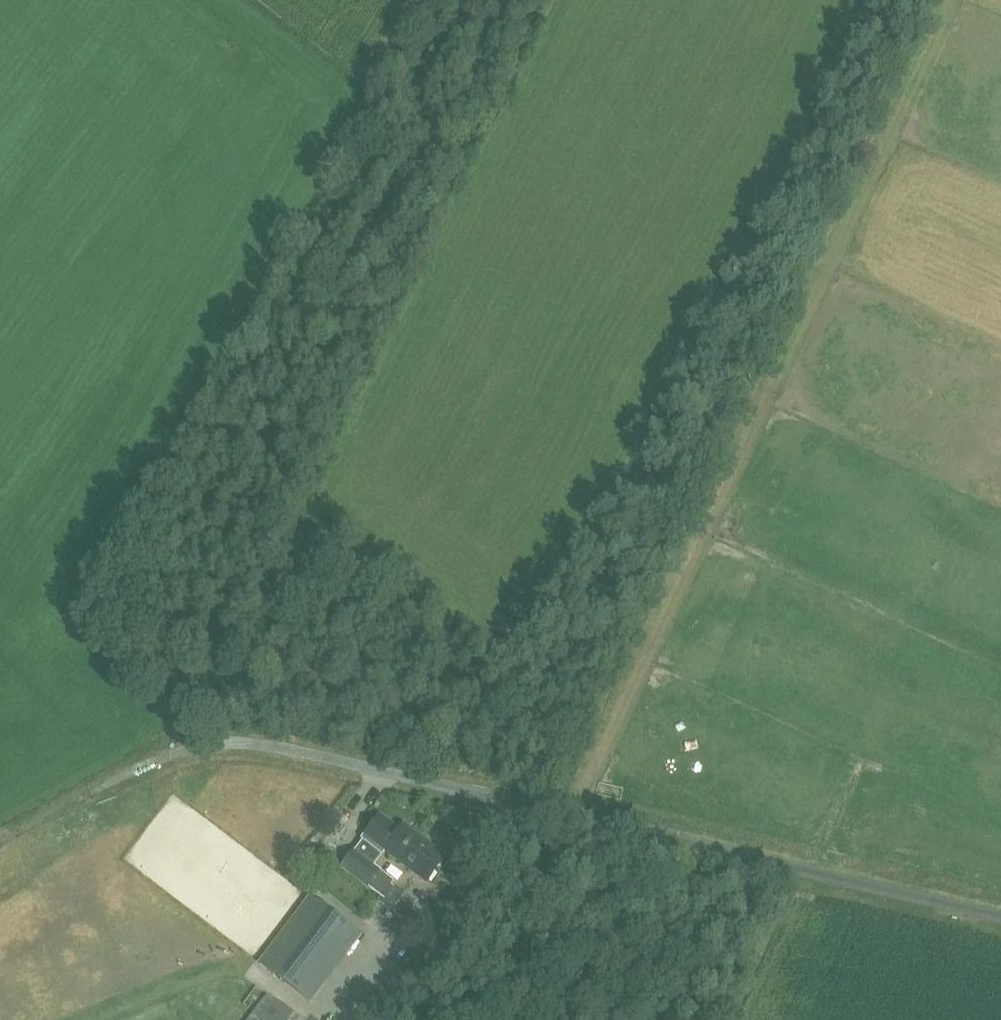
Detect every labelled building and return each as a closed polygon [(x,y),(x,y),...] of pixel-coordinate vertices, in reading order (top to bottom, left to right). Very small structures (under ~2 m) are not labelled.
[(413,838),(416,835),(404,825),(400,830),(381,816),(342,867),(382,897),(391,885),(376,874),(379,870),(365,859),(373,848),(382,855),(385,851),(393,857),(401,847),(403,849),(406,845),(407,846),(413,838)] [(446,857),(416,835),(413,838),(407,846),(406,845),(403,849),(401,847),(393,857),(427,882),(446,857)] [(382,897),(379,901),(407,922),(407,921),(417,929),(429,914),(391,885),(382,897)] [(362,939),(309,900),(260,966),(312,1005),(362,939)] [(268,995),(249,1019),(300,1019),(268,995)]
